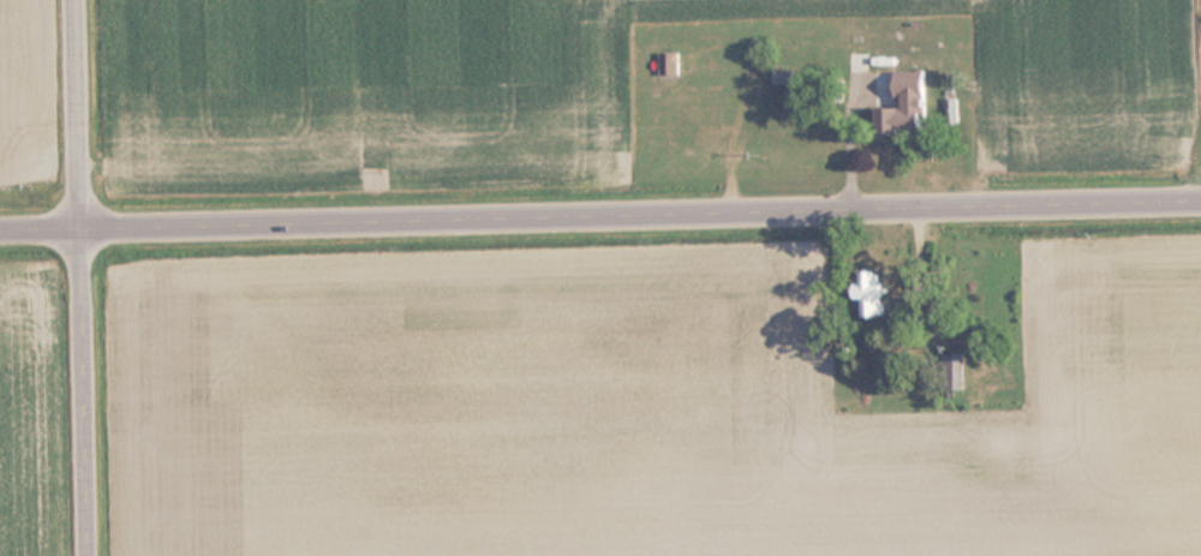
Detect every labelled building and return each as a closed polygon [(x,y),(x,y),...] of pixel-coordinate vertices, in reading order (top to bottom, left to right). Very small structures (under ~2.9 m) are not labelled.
[(844,71),(869,71),(869,55),(844,55),(844,71)] [(904,80),(904,108),(881,108),(880,137),(926,137),(927,80),(904,80)] [(861,318),(884,318),(884,272),(861,272),(861,318)] [(964,354),(945,354),(945,390),(964,390),(964,354)]
